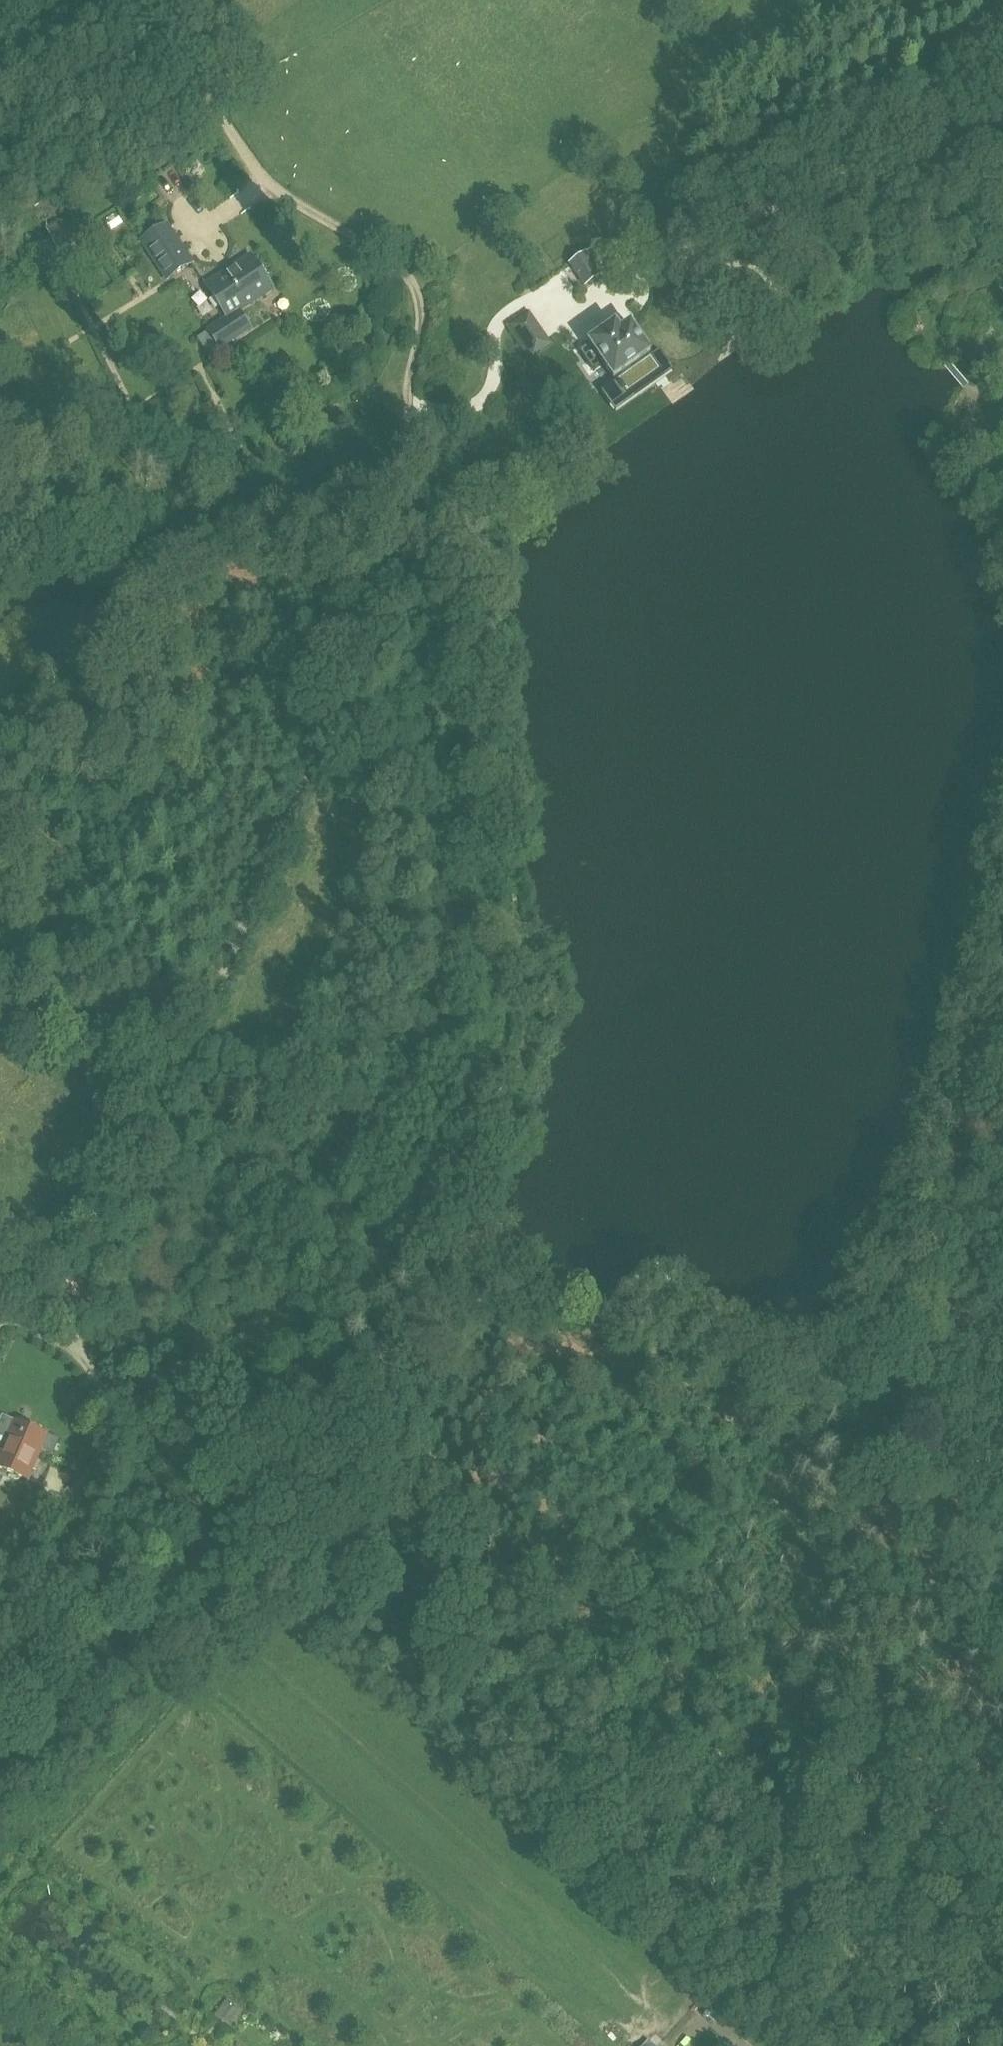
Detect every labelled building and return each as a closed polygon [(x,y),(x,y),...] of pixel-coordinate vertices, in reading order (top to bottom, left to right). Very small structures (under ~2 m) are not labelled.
[(110,229),(122,221),(117,213),(104,221),(110,229)] [(75,221),(50,233),(59,251),(84,239),(75,221)] [(168,223),(140,242),(167,283),(195,264),(168,223)] [(589,246),(570,260),(571,262),(568,264),(575,273),(585,286),(601,275),(593,265),(599,261),(589,246)] [(209,330),(221,348),(251,328),(241,312),(274,290),(251,254),(206,284),(228,318),(222,322),(209,330)] [(510,324),(532,357),(552,344),(530,310),(510,324)] [(593,347),(591,348),(590,346),(582,352),(595,370),(603,365),(602,363),(603,362),(614,378),(616,377),(628,394),(660,372),(649,355),(651,353),(631,325),(621,331),(616,324),(590,343),(593,347)] [(40,1456),(42,1450),(53,1454),(60,1438),(49,1434),(50,1431),(16,1417),(15,1418),(4,1413),(0,1423),(0,1443),(4,1444),(6,1441),(40,1456)] [(40,1456),(6,1441),(4,1444),(0,1443),(0,1464),(31,1477),(40,1456)] [(8,1539),(0,1534),(0,1553),(8,1539)] [(232,2026),(243,2012),(230,2001),(219,2016),(232,2026)]
